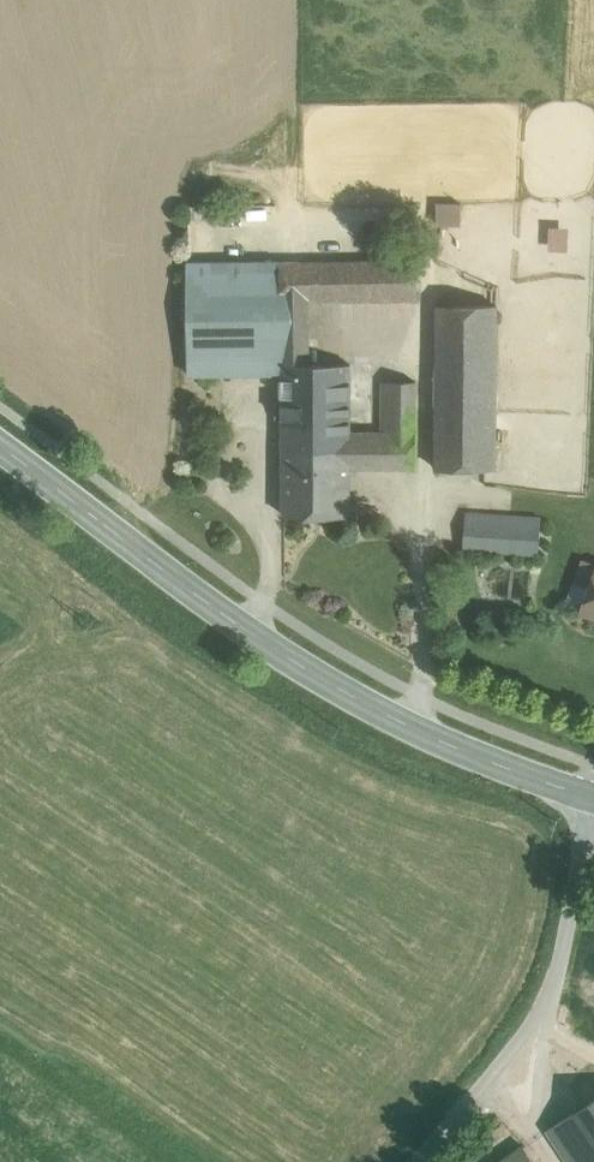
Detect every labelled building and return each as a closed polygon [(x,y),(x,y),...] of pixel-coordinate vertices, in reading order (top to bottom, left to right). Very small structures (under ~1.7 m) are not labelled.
[(436,222),(461,222),(461,200),(436,200),(436,222)] [(547,224),(547,248),(567,248),(567,224),(547,224)] [(415,250),(393,251),(394,260),(416,259),(415,250)] [(394,260),(305,261),(305,300),(417,300),(416,259),(394,260)] [(305,261),(281,262),(282,373),(283,450),(351,451),(351,467),(416,467),(416,381),(383,381),(383,432),(351,432),(351,364),(310,363),(309,317),(305,317),(305,300),(305,261)] [(282,373),(281,262),(188,263),(190,374),(282,373)] [(497,306),(437,305),(436,468),(496,468),(497,306)] [(351,451),(283,450),(284,514),(351,515),(351,467),(351,451)] [(541,517),(502,514),(466,512),(464,548),(539,553),(541,517)] [(582,610),(593,614),(593,578),(582,610)] [(567,1116),(568,1117),(593,1156),(593,1098),(567,1116)] [(568,1117),(548,1130),(569,1161),(593,1161),(593,1156),(568,1117)] [(524,1146),(500,1161),(535,1161),(524,1146)]
